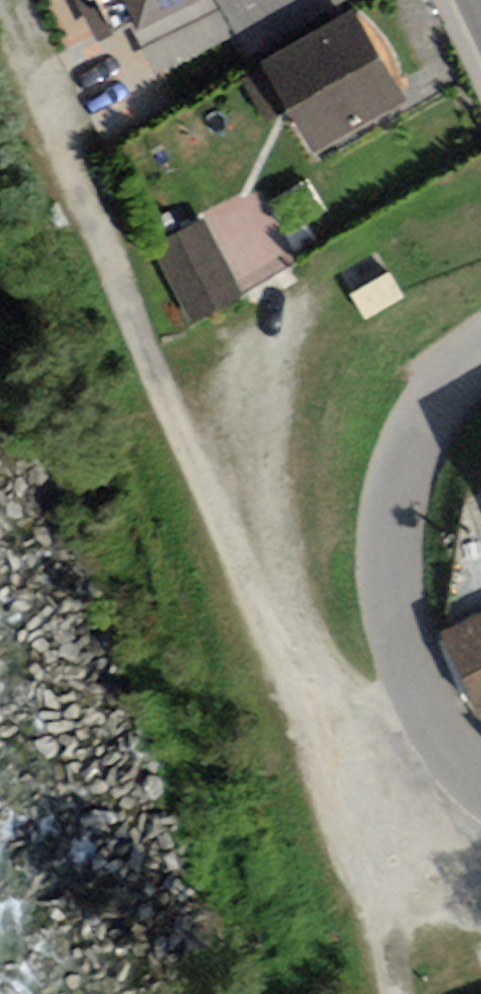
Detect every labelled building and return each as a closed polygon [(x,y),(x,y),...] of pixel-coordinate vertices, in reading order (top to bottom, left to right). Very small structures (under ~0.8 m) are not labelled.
[(103,28),(154,0),(88,0),(103,28)] [(246,46),(329,0),(221,0),(246,46)] [(344,11),(265,56),(311,135),(389,90),(344,11)] [(295,255),(258,184),(198,217),(235,288),(295,255)] [(198,217),(152,240),(189,312),(235,288),(198,217)] [(384,265),(334,295),(348,320),(399,290),(384,265)] [(439,624),(467,690),(480,684),(480,606),(439,624)]
